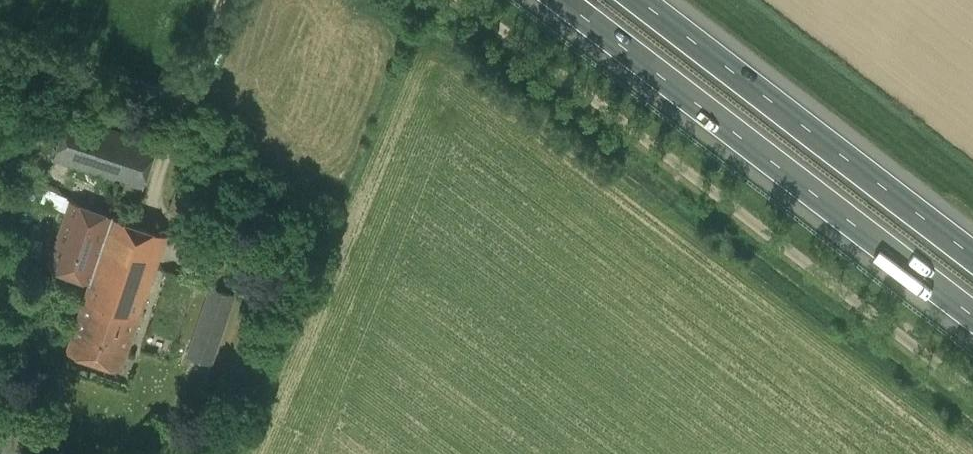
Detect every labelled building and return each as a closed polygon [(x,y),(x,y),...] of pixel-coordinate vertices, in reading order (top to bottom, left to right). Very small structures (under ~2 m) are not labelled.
[(69,115),(54,158),(143,188),(158,146),(69,115)] [(49,267),(89,281),(112,215),(72,201),(49,267)] [(122,369),(167,234),(112,215),(89,281),(66,350),(122,369)] [(189,356),(212,363),(234,294),(211,287),(189,356)]
